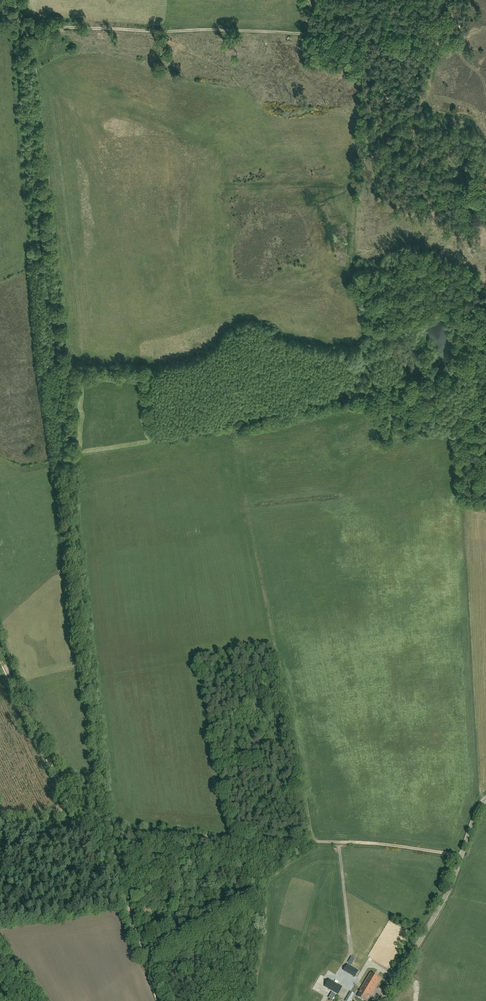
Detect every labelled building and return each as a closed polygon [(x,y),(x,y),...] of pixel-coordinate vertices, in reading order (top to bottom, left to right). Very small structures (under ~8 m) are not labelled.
[(381,953),(386,943),(357,929),(353,936),(356,937),(354,940),(381,953)] [(347,965),(344,970),(352,975),(352,976),(355,977),(359,971),(347,965)] [(380,979),(370,973),(360,991),(357,997),(364,1000),(366,1000),(369,995),(370,996),(380,979)] [(306,987),(309,981),(295,976),(293,981),(306,987)] [(329,980),(325,987),(338,995),(342,988),(329,980)] [(346,1000),(350,1000),(352,997),(354,995),(350,993),(349,995),(346,1000)]
